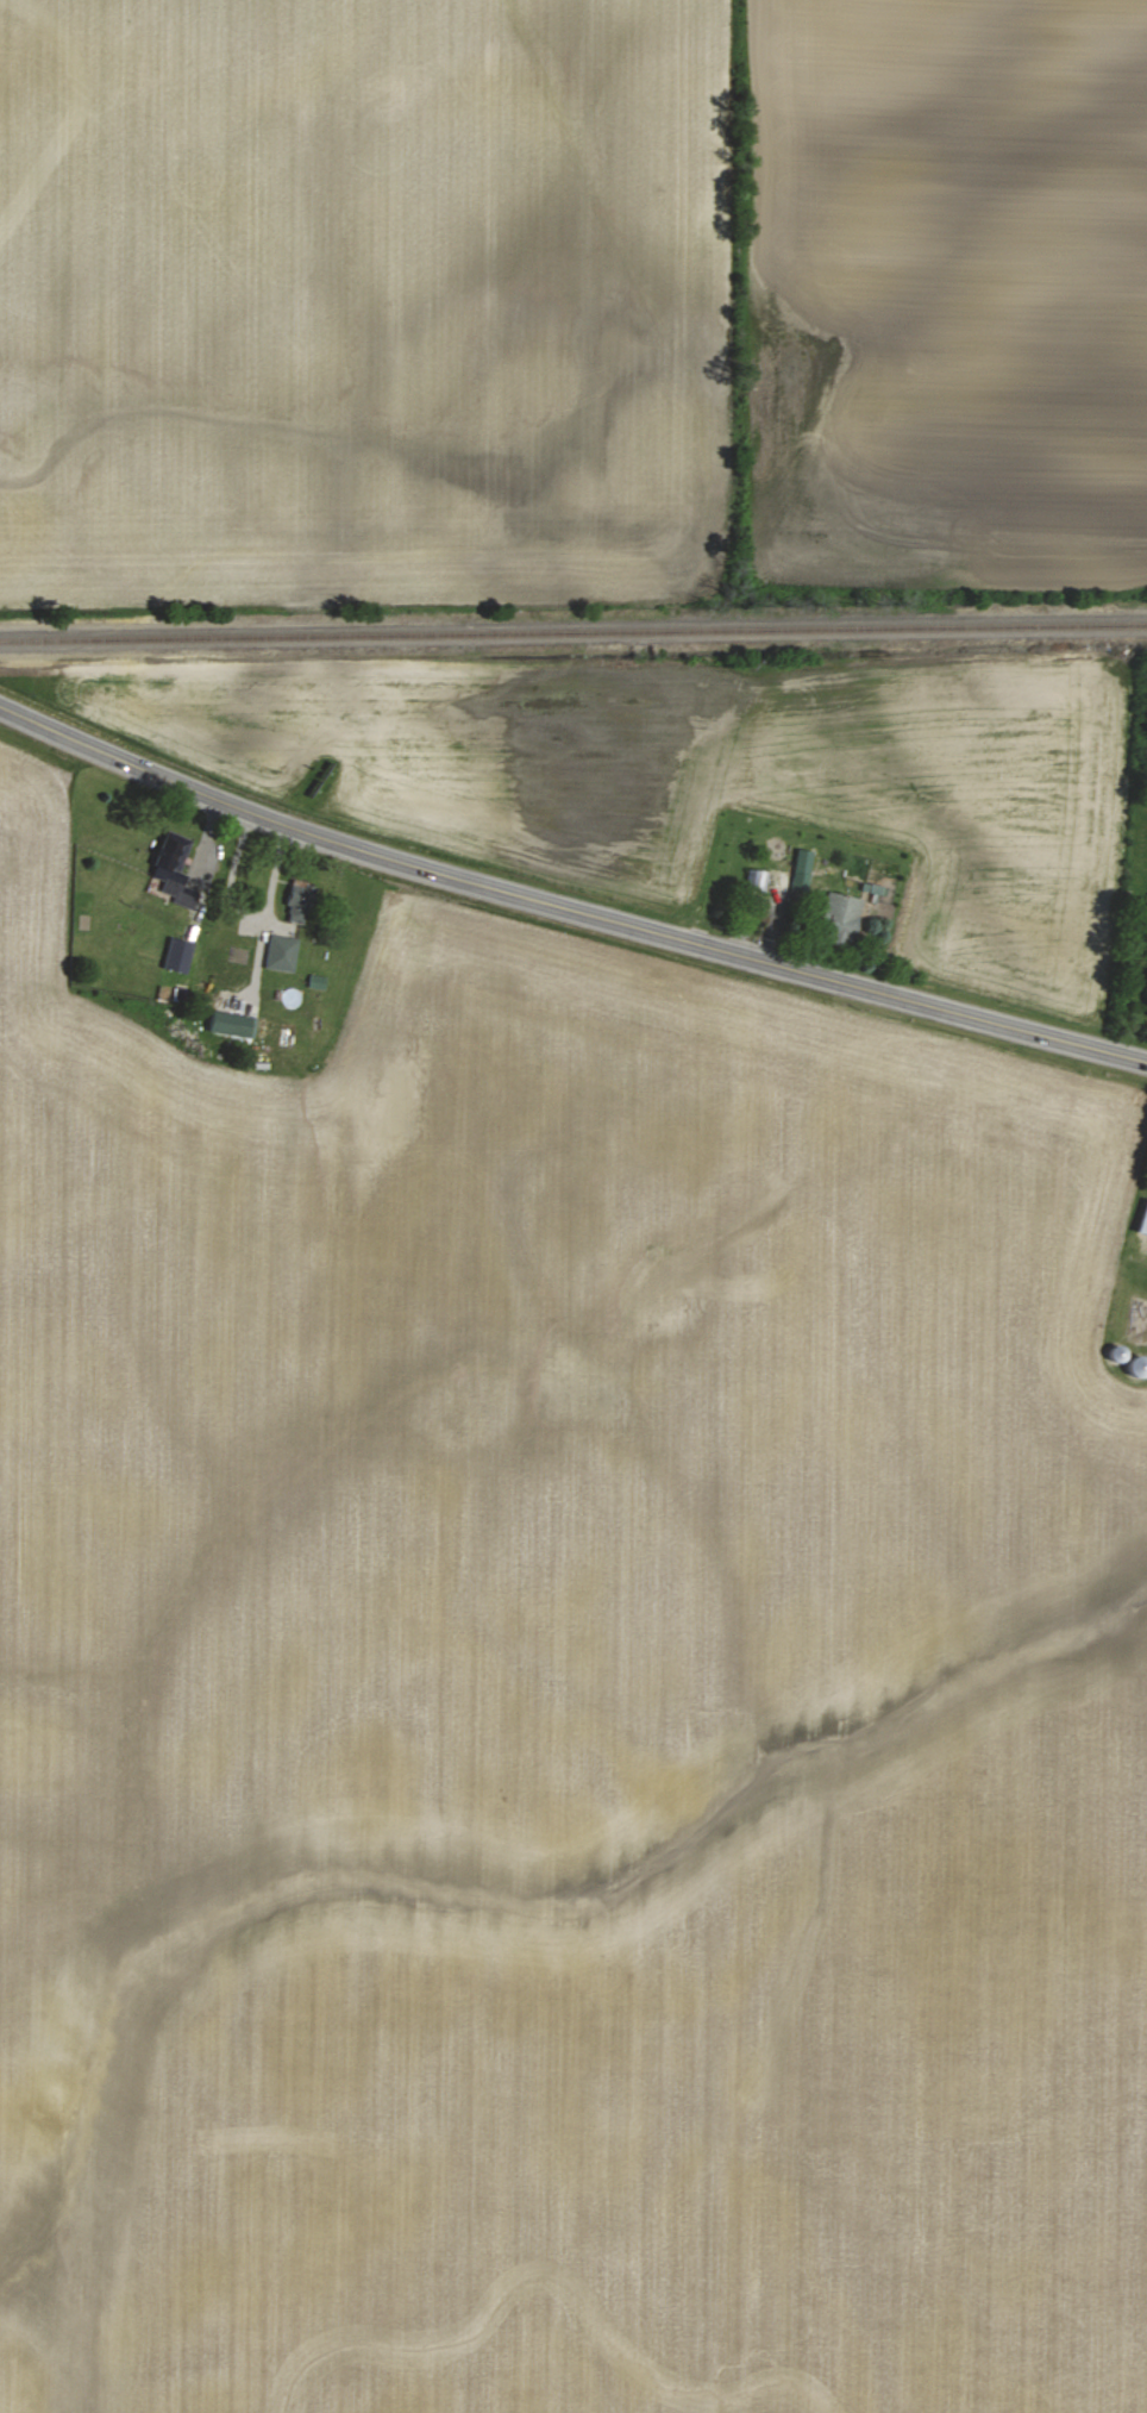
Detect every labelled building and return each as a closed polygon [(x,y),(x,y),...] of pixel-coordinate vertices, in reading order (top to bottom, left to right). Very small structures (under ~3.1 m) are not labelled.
[(177,874),(188,844),(168,836),(147,890),(191,906),(197,891),(181,885),(184,876),(177,874)] [(787,893),(807,894),(810,850),(790,849),(787,893)] [(767,871),(746,869),(744,890),(764,892),(767,871)] [(308,911),(309,882),(288,881),(287,911),(308,911)] [(822,936),(852,941),(859,898),(824,892),(820,916),(825,917),(822,936)] [(263,969),(292,972),(296,938),(267,935),(263,969)] [(186,973),(192,942),(167,937),(161,968),(186,973)] [(250,1016),(209,1011),(206,1032),(248,1038),(250,1016)] [(1145,1200),(1134,1234),(1146,1238),(1146,1200),(1145,1200)]
